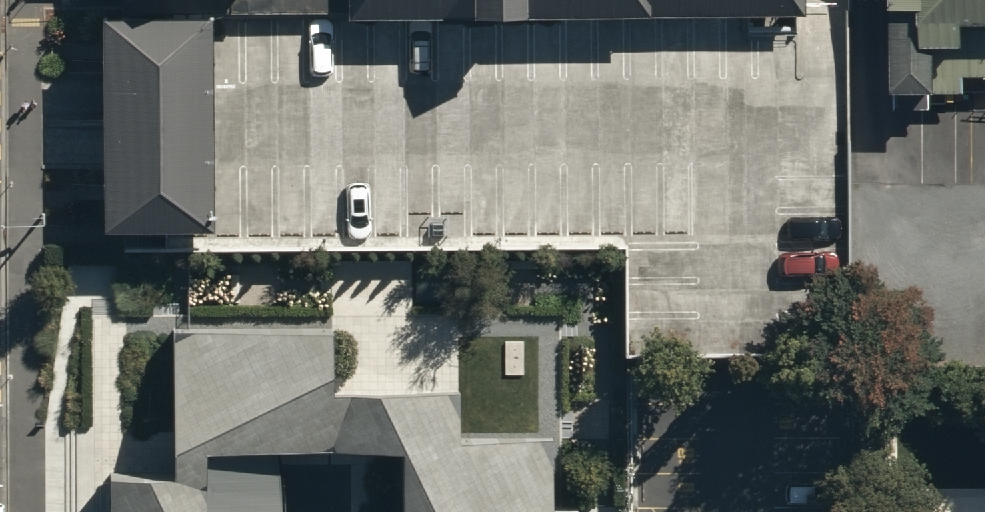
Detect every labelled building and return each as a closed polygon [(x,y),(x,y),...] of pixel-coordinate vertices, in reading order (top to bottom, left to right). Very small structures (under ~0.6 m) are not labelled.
[(114,16),(211,16),(344,16),(344,0),(114,0),(114,16)] [(344,16),(671,16),(671,0),(344,0),(344,16)] [(671,16),(803,16),(803,0),(671,0),(671,16)] [(894,92),(966,91),(966,76),(984,76),(984,0),(893,0),(894,92)] [(344,16),(211,16),(212,220),(211,250),(621,247),(623,357),(851,363),(851,109),(848,14),(823,15),(803,16),(671,16),(344,16)] [(114,16),(105,16),(105,124),(105,221),(212,220),(212,124),(211,16),(114,16)] [(454,439),(454,384),(332,384),(332,322),(169,322),(169,465),(108,465),(108,511),(276,511),(277,440),(400,441),(400,511),(553,511),(553,439),(454,439)]
